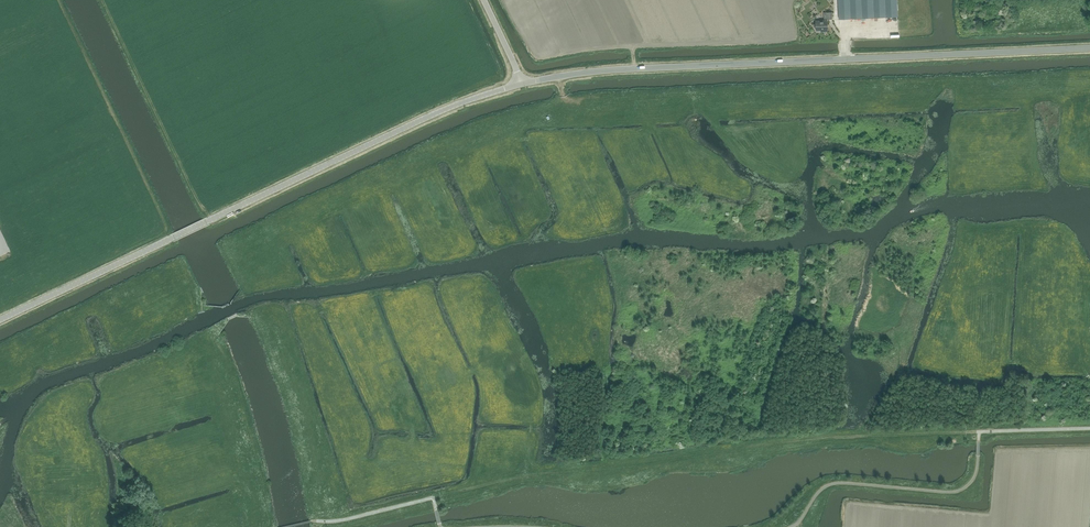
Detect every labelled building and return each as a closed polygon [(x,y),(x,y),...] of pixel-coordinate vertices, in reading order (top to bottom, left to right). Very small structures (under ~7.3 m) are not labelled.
[(839,19),(898,17),(897,0),(838,0),(839,19)] [(832,12),(826,12),(824,12),(824,21),(816,21),(816,30),(824,30),(824,31),(828,31),(828,19),(832,19),(832,12)]
